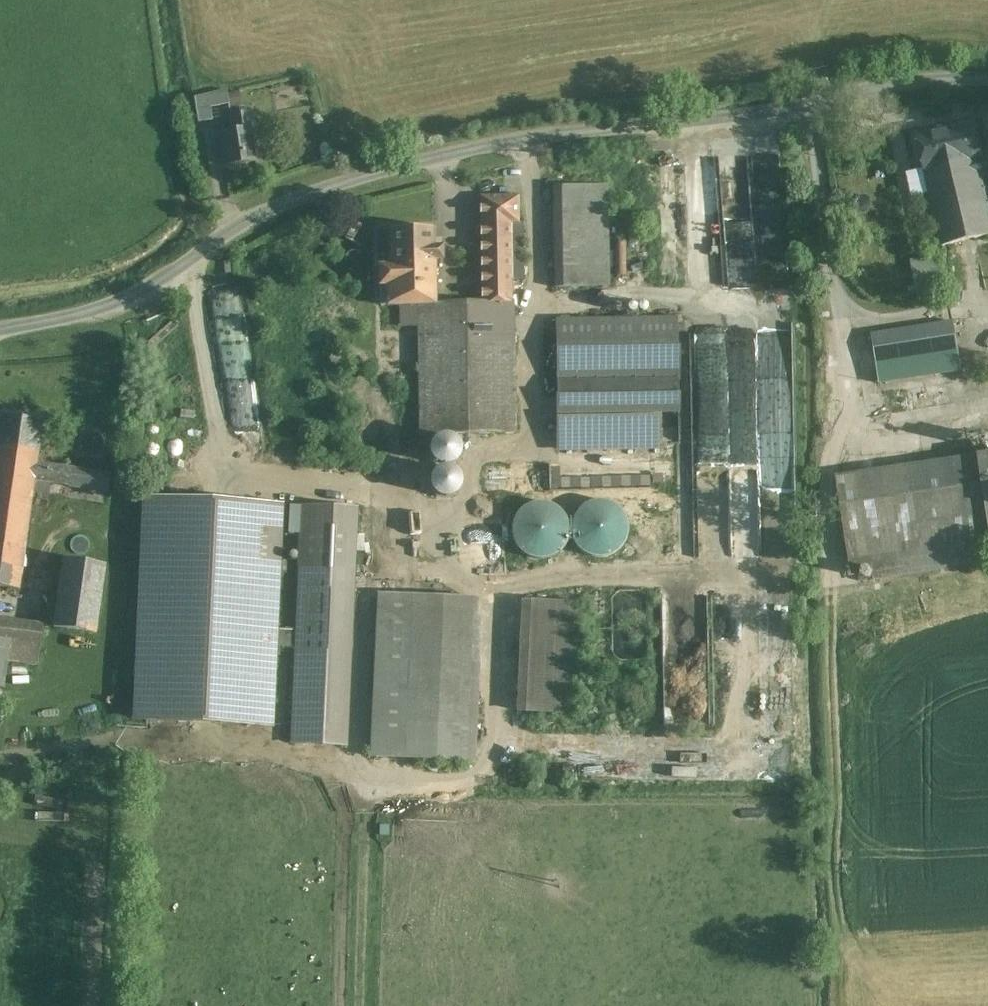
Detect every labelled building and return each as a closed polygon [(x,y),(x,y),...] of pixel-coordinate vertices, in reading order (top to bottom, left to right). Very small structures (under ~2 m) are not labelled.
[(225,91),(207,95),(209,109),(227,105),(225,91)] [(207,95),(193,98),(197,123),(211,120),(209,109),(207,95)] [(251,112),(228,116),(231,132),(219,134),(224,166),(254,162),(251,137),(254,136),(251,112)] [(977,125),(917,137),(925,171),(977,160),(982,159),(982,157),(977,125)] [(982,157),(982,159),(977,160),(981,176),(987,175),(987,156),(982,157)] [(925,171),(942,247),(987,236),(987,209),(981,176),(977,160),(925,171)] [(586,185),(552,186),(554,288),(587,288),(588,286),(586,185)] [(517,196),(480,197),(480,224),(510,223),(517,223),(518,223),(517,196)] [(751,234),(751,197),(722,196),(721,234),(751,234)] [(510,223),(480,224),(482,303),(511,302),(510,283),(510,223)] [(518,223),(517,223),(510,223),(510,283),(522,283),(521,223),(518,223)] [(434,228),(388,229),(388,265),(378,266),(378,286),(386,286),(387,306),(399,305),(432,305),(434,305),(434,260),(442,260),(442,245),(434,246),(434,228)] [(976,247),(985,289),(987,288),(987,245),(976,247)] [(934,256),(912,260),(920,298),(941,294),(934,256)] [(434,305),(432,305),(399,305),(400,327),(417,327),(419,435),(434,435),(435,434),(453,434),(515,433),(513,302),(511,302),(482,303),(434,305)] [(676,317),(554,319),(556,415),(677,414),(676,317)] [(952,322),(872,334),(877,363),(957,351),(952,322)] [(957,351),(877,363),(880,384),(961,371),(957,351)] [(0,414),(0,448),(38,454),(43,421),(0,414)] [(557,419),(557,450),(658,448),(657,417),(557,419)] [(435,434),(434,435),(434,496),(453,496),(453,434),(435,434)] [(0,448),(0,586),(17,589),(32,492),(34,479),(37,458),(38,454),(0,448)] [(977,455),(987,526),(987,453),(977,455)] [(931,463),(944,549),(987,543),(987,526),(977,455),(931,463)] [(110,472),(43,462),(43,459),(37,458),(34,479),(51,481),(67,484),(67,485),(107,491),(110,472)] [(931,463),(837,476),(851,563),(859,562),(944,549),(931,463)] [(549,465),(481,466),(482,493),(549,491),(549,465)] [(51,481),(34,479),(32,492),(49,495),(51,481)] [(281,505),(146,499),(136,719),(271,725),(275,629),(281,505)] [(625,540),(627,529),(625,517),(618,508),(609,502),(598,500),(587,502),(578,509),(571,518),(569,529),(572,540),(578,549),(587,556),(598,558),(610,555),(619,549),(625,540)] [(566,541),(568,530),(566,519),(560,510),(550,504),(539,501),(528,504),(519,510),(512,520),(510,531),(513,542),(519,551),(528,557),(540,559),(551,557),(560,551),(566,541)] [(301,506),(290,505),(288,532),(299,533),(301,506)] [(355,508),(301,506),(299,533),(295,625),(294,648),(291,743),(340,745),(348,592),(351,592),(355,508)] [(859,562),(863,582),(987,562),(987,543),(944,549),(859,562)] [(105,563),(64,556),(52,626),(94,633),(105,563)] [(466,597),(377,593),(370,757),(459,761),(466,597)] [(576,603),(529,601),(524,712),(570,714),(576,603)] [(0,618),(0,686),(4,686),(8,659),(36,663),(42,624),(0,618)] [(295,629),(275,629),(274,647),(294,648),(295,629)]
